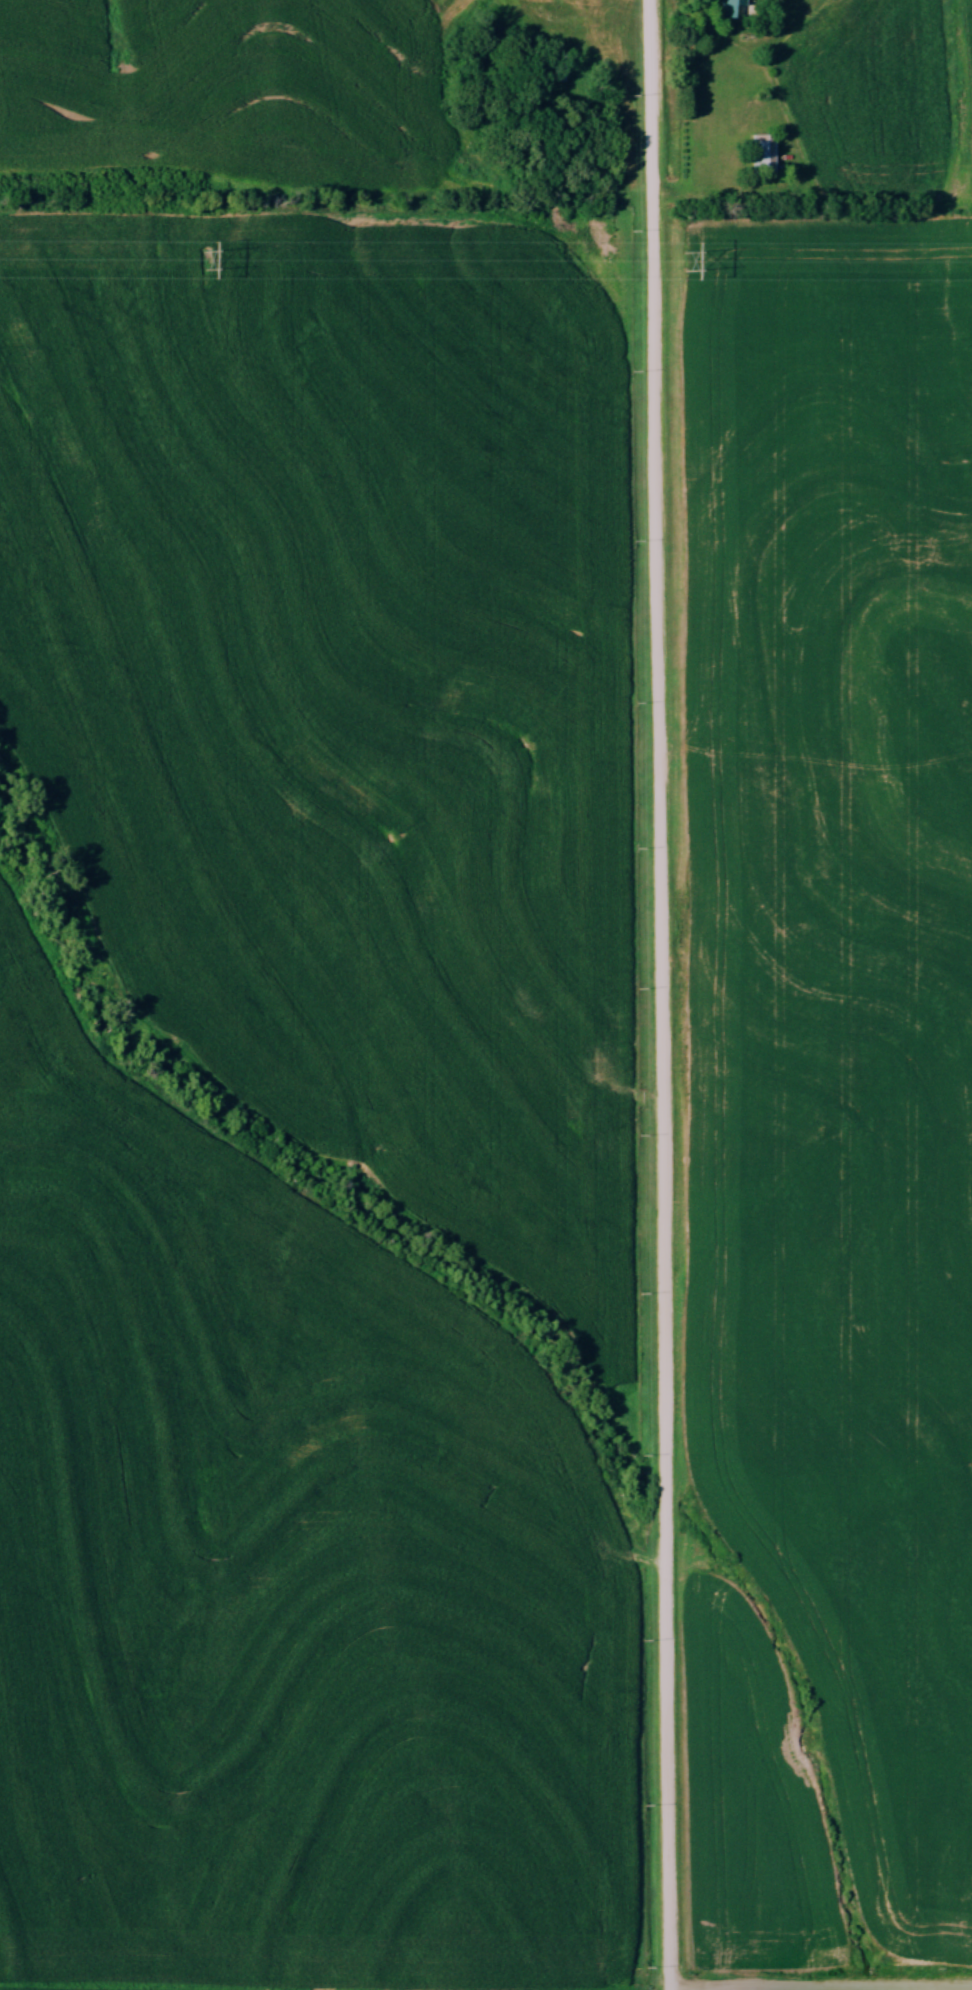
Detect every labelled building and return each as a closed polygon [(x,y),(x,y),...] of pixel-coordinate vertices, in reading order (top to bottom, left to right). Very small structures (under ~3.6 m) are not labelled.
[(720,15),(744,16),(745,0),(720,0),(720,15)] [(566,79),(566,62),(555,62),(555,79),(566,79)] [(776,133),(753,133),(753,169),(776,169),(776,133)]
